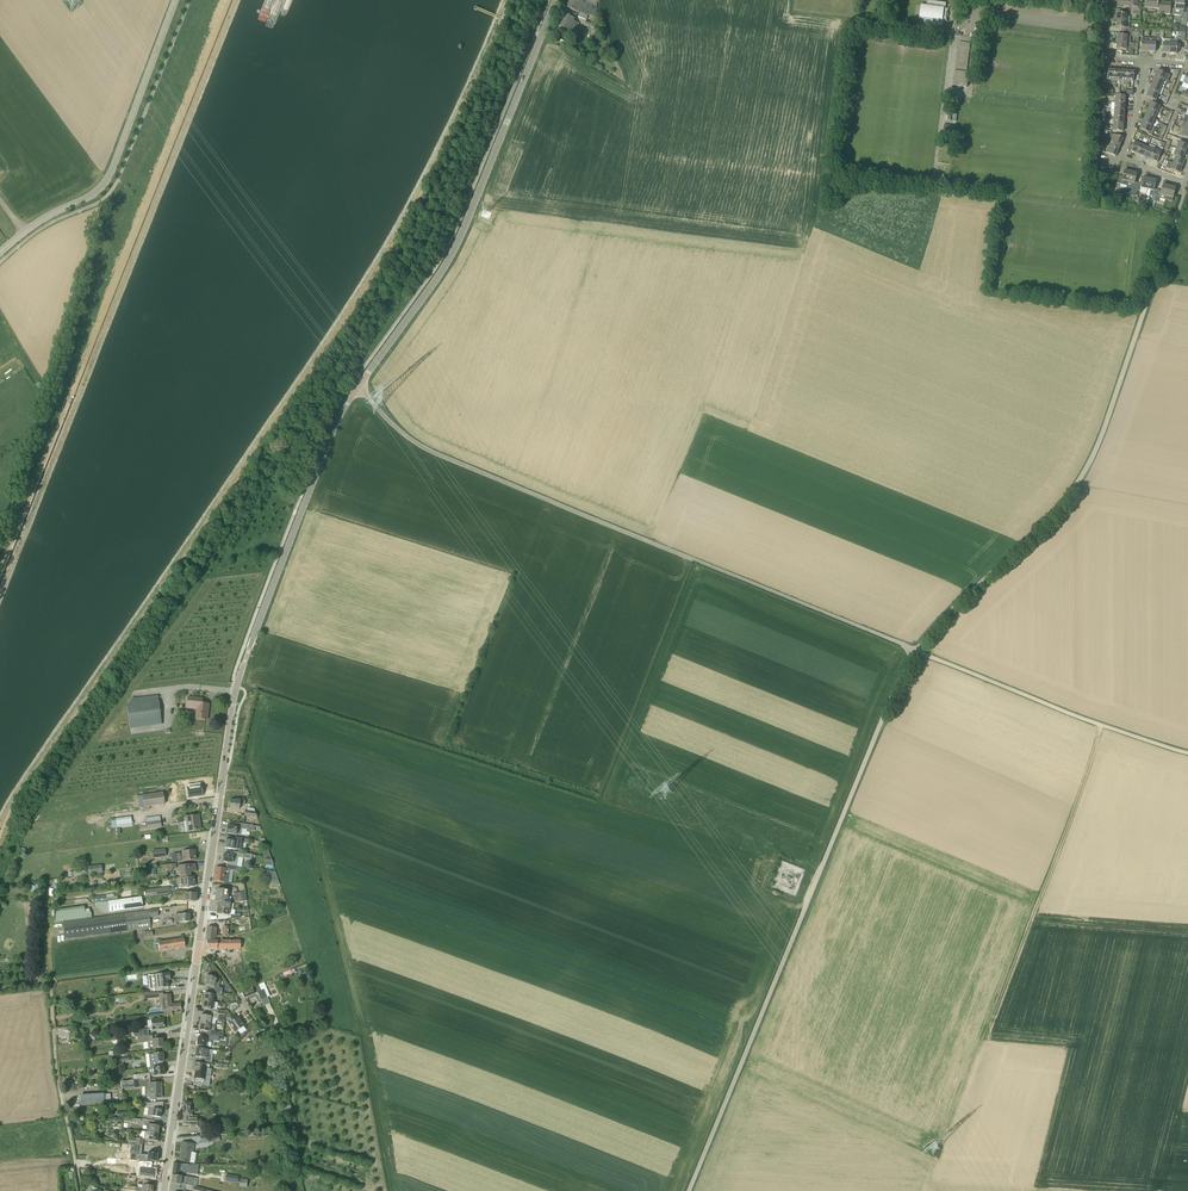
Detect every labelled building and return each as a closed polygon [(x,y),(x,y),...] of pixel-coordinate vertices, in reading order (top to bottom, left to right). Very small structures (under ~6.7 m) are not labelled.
[(582,0),(570,0),(570,2),(598,13),(596,0),(587,0),(586,4),(583,3),(584,1),(582,0)] [(946,14),(947,14),(947,12),(947,11),(948,11),(948,10),(948,9),(949,8),(948,9),(945,8),(946,3),(927,0),(926,6),(922,6),(922,4),(921,4),(919,19),(920,19),(920,18),(924,18),(924,24),(943,26),(944,21),(946,21),(947,22),(947,21),(946,19),(946,18),(946,17),(946,16),(946,14)] [(1133,11),(1140,11),(1141,4),(1137,4),(1138,0),(1118,0),(1118,5),(1131,6),(1131,11),(1133,11)] [(1170,14),(1171,3),(1170,3),(1170,7),(1164,7),(1165,0),(1161,0),(1145,0),(1144,8),(1159,9),(1159,13),(1170,14)] [(1183,12),(1184,0),(1177,0),(1176,0),(1175,9),(1173,9),(1173,15),(1183,16),(1182,25),(1187,25),(1187,22),(1187,14),(1187,13),(1183,12)] [(598,13),(570,2),(567,8),(579,13),(578,15),(587,19),(588,15),(599,19),(598,13)] [(578,23),(574,21),(575,19),(564,15),(562,21),(577,26),(578,23)] [(1125,28),(1129,28),(1130,22),(1126,21),(1116,20),(1116,28),(1125,28)] [(572,32),(574,33),(575,30),(577,31),(576,33),(584,37),(587,31),(579,28),(579,27),(577,26),(562,21),(560,27),(572,32)] [(1131,43),(1131,36),(1117,35),(1117,42),(1127,43),(1131,43)] [(1148,52),(1149,38),(1142,38),(1141,51),(1148,52)] [(1156,39),(1149,38),(1148,52),(1155,52),(1156,39)] [(1138,51),(1138,44),(1134,43),(1131,43),(1127,43),(1117,42),(1116,50),(1126,50),(1126,47),(1134,48),(1134,51),(1138,51)] [(1169,53),(1170,43),(1163,43),(1162,53),(1169,53)] [(1177,44),(1170,43),(1169,53),(1177,54),(1177,44)] [(967,88),(969,73),(967,72),(970,45),(958,44),(953,86),(967,88)] [(1157,70),(1155,77),(1167,82),(1169,75),(1157,70)] [(1152,84),(1161,87),(1164,88),(1167,82),(1155,77),(1152,84)] [(1152,84),(1149,90),(1158,94),(1161,87),(1152,84)] [(1149,90),(1146,97),(1156,101),(1158,94),(1149,90)] [(958,97),(958,96),(951,95),(950,104),(957,105),(958,97)] [(1160,106),(1151,103),(1148,109),(1157,113),(1160,106)] [(1157,113),(1148,109),(1145,116),(1154,120),(1158,121),(1160,114),(1157,113)] [(1145,116),(1142,123),(1151,126),(1154,120),(1145,116)] [(1155,128),(1151,126),(1142,123),(1140,129),(1149,133),(1148,134),(1152,136),(1155,128)] [(943,132),(955,133),(955,126),(944,125),(943,132)] [(1111,140),(1121,144),(1123,139),(1124,139),(1109,133),(1108,136),(1112,137),(1111,140)] [(1109,144),(1106,143),(1105,145),(1119,151),(1118,150),(1121,144),(1111,140),(1109,144)] [(1137,154),(1141,145),(1134,142),(1131,151),(1137,154)] [(1180,142),(1177,149),(1185,152),(1187,146),(1180,142)] [(1119,151),(1105,145),(1104,148),(1107,149),(1106,153),(1116,157),(1118,151),(1119,151)] [(1148,148),(1141,145),(1137,154),(1144,157),(1148,148)] [(1154,151),(1148,148),(1144,157),(1151,160),(1154,151)] [(1177,149),(1174,155),(1183,159),(1185,152),(1177,149)] [(1161,153),(1154,151),(1151,160),(1157,163),(1161,153)] [(1185,160),(1183,159),(1174,155),(1174,156),(1176,156),(1173,163),(1182,167),(1185,160)] [(1179,173),(1182,167),(1173,163),(1170,170),(1179,173)] [(1117,183),(1127,186),(1126,188),(1127,188),(1131,172),(1124,170),(1123,176),(1119,175),(1117,183)] [(1133,190),(1136,191),(1138,183),(1135,182),(1137,174),(1131,172),(1127,188),(1133,189),(1133,190)] [(939,175),(938,181),(946,183),(947,176),(939,175)] [(1136,191),(1135,196),(1137,197),(1139,191),(1140,191),(1140,193),(1146,194),(1147,189),(1148,189),(1150,179),(1143,178),(1142,184),(1138,183),(1136,191)] [(1155,201),(1158,189),(1155,188),(1156,181),(1150,179),(1148,189),(1150,190),(1149,196),(1152,197),(1151,200),(1155,201)] [(1163,185),(1161,190),(1158,189),(1155,201),(1158,202),(1159,198),(1166,200),(1167,197),(1169,186),(1163,185)] [(1169,186),(1167,197),(1173,198),(1176,188),(1169,186)] [(158,695),(131,699),(127,705),(130,729),(162,724),(158,695)] [(209,704),(199,703),(200,699),(188,698),(187,708),(197,709),(196,718),(205,719),(206,710),(208,710),(209,704)] [(150,809),(150,806),(165,804),(163,792),(142,795),(145,810),(150,809)] [(229,808),(239,809),(240,805),(245,805),(245,801),(235,800),(235,801),(231,800),(229,808)] [(185,817),(186,821),(184,822),(185,832),(191,831),(200,829),(198,815),(185,817)] [(132,817),(111,820),(112,828),(133,825),(132,817)] [(146,822),(147,825),(141,826),(141,830),(147,829),(161,827),(161,820),(146,822)] [(254,826),(253,826),(238,823),(237,827),(228,825),(227,833),(236,835),(236,834),(241,835),(242,829),(247,830),(253,830),(254,826)] [(231,837),(230,840),(226,840),(225,848),(235,849),(241,850),(242,842),(248,843),(248,839),(239,838),(231,837)] [(152,851),(153,858),(166,856),(165,849),(152,851)] [(268,849),(266,849),(265,853),(262,853),(262,856),(266,856),(271,857),(268,849)] [(182,852),(182,853),(176,853),(177,862),(183,861),(196,860),(195,850),(182,852)] [(226,865),(227,865),(237,867),(238,858),(252,860),(253,855),(238,852),(237,856),(234,855),(224,854),(223,862),(227,862),(226,865)] [(195,864),(179,866),(180,877),(191,876),(190,872),(196,871),(195,864)] [(103,873),(102,865),(88,867),(88,875),(103,873)] [(223,882),(224,881),(228,882),(230,870),(241,872),(242,867),(237,867),(227,865),(227,869),(216,868),(214,881),(223,882)] [(280,884),(276,872),(271,871),(269,883),(280,884)] [(195,885),(194,877),(183,879),(183,883),(181,883),(181,887),(195,885)] [(166,887),(149,890),(150,897),(167,894),(166,887)] [(196,901),(196,894),(185,893),(185,895),(181,894),(181,906),(192,904),(192,901),(196,901)] [(227,902),(228,896),(216,894),(215,901),(219,901),(227,902)] [(115,900),(108,901),(109,911),(109,912),(143,908),(141,897),(118,900),(115,900)] [(218,907),(230,909),(233,909),(234,903),(227,902),(219,901),(218,907)] [(229,915),(230,909),(218,907),(217,914),(229,915)] [(55,922),(68,920),(66,908),(56,910),(55,922)] [(157,909),(63,922),(65,939),(151,927),(149,918),(154,917),(158,916),(157,909)] [(176,914),(177,922),(180,922),(190,922),(189,921),(190,921),(190,917),(189,917),(189,914),(185,914),(185,913),(176,914)] [(206,940),(207,940),(223,941),(223,940),(222,940),(223,937),(228,937),(228,926),(222,926),(222,935),(216,935),(217,928),(207,927),(206,940)] [(223,941),(207,940),(207,949),(241,948),(240,937),(235,937),(235,940),(223,940),(223,941)] [(184,938),(158,942),(159,951),(185,947),(184,938)] [(150,975),(152,989),(169,987),(168,980),(170,980),(170,973),(150,975)] [(221,979),(219,979),(216,978),(216,977),(207,976),(206,976),(207,976),(205,985),(213,987),(213,991),(222,993),(223,988),(219,987),(221,979)] [(244,998),(258,993),(261,1000),(267,997),(265,993),(266,993),(264,989),(261,990),(259,985),(242,993),(244,998)] [(203,1001),(214,1002),(215,996),(222,997),(222,993),(213,991),(212,991),(212,994),(204,993),(203,1001)] [(163,995),(164,1005),(163,1005),(163,1011),(167,1011),(167,1014),(172,1014),(172,1010),(181,1009),(180,1004),(171,1005),(170,995),(163,995)] [(210,1013),(226,1015),(225,1017),(230,1014),(228,1010),(217,1009),(218,1003),(214,1002),(203,1001),(202,1008),(210,1010),(210,1013)] [(225,1017),(226,1015),(210,1013),(209,1016),(201,1014),(201,1015),(200,1022),(211,1024),(212,1018),(217,1019),(217,1020),(225,1021),(225,1017)] [(234,1015),(227,1020),(235,1032),(244,1026),(238,1017),(236,1018),(234,1015)] [(165,1028),(164,1018),(151,1020),(152,1030),(165,1028)] [(216,1036),(219,1036),(220,1031),(215,1031),(215,1024),(211,1024),(200,1022),(199,1030),(207,1031),(207,1035),(215,1036),(216,1036)] [(134,1037),(137,1037),(149,1036),(148,1029),(133,1030),(134,1037)] [(206,1046),(207,1042),(211,1042),(212,1040),(219,1041),(219,1036),(216,1036),(215,1036),(207,1035),(205,1034),(205,1038),(198,1037),(197,1045),(206,1046)] [(153,1035),(149,1036),(137,1037),(138,1043),(147,1042),(148,1048),(153,1048),(153,1049),(163,1047),(163,1039),(153,1040),(153,1035)] [(196,1048),(196,1052),(195,1057),(202,1058),(202,1061),(210,1062),(211,1054),(207,1054),(208,1049),(196,1048)] [(150,1068),(152,1067),(163,1066),(163,1062),(164,1062),(163,1053),(149,1054),(150,1068)] [(193,1070),(201,1071),(201,1074),(206,1075),(209,1074),(210,1069),(205,1069),(205,1064),(194,1062),(193,1070)] [(152,1067),(150,1068),(149,1068),(149,1073),(139,1074),(139,1078),(143,1078),(145,1079),(145,1080),(150,1079),(150,1075),(154,1075),(154,1076),(164,1074),(163,1066),(152,1067)] [(142,1098),(146,1098),(155,1098),(157,1098),(162,1098),(161,1083),(150,1083),(150,1079),(145,1080),(145,1079),(143,1078),(139,1078),(139,1074),(133,1075),(134,1080),(121,1081),(122,1089),(134,1087),(134,1088),(142,1087),(142,1098)] [(145,1103),(145,1106),(145,1108),(149,1109),(148,1116),(160,1117),(162,1110),(164,1102),(145,1103)] [(191,1110),(191,1103),(184,1103),(182,1125),(197,1126),(198,1118),(192,1118),(193,1111),(191,1110)] [(147,1132),(150,1132),(158,1133),(159,1126),(148,1124),(147,1132)] [(150,1132),(147,1132),(145,1131),(144,1139),(149,1140),(157,1141),(158,1133),(150,1132)] [(179,1161),(190,1162),(192,1152),(194,1153),(195,1144),(182,1142),(179,1161)] [(158,1153),(148,1152),(147,1156),(127,1154),(127,1159),(133,1159),(132,1159),(157,1161),(158,1153)] [(138,1162),(137,1176),(154,1178),(155,1170),(152,1169),(153,1162),(144,1161),(144,1163),(138,1162)] [(174,1163),(172,1175),(179,1176),(180,1168),(184,1169),(189,1170),(189,1165),(184,1164),(174,1163)] [(179,1176),(172,1175),(171,1183),(186,1185),(192,1186),(193,1178),(179,1176)] [(143,1184),(138,1184),(137,1184),(137,1187),(128,1186),(127,1190),(135,1190),(152,1190),(153,1189),(153,1188),(153,1187),(153,1186),(150,1186),(151,1181),(144,1180),(143,1184)]
